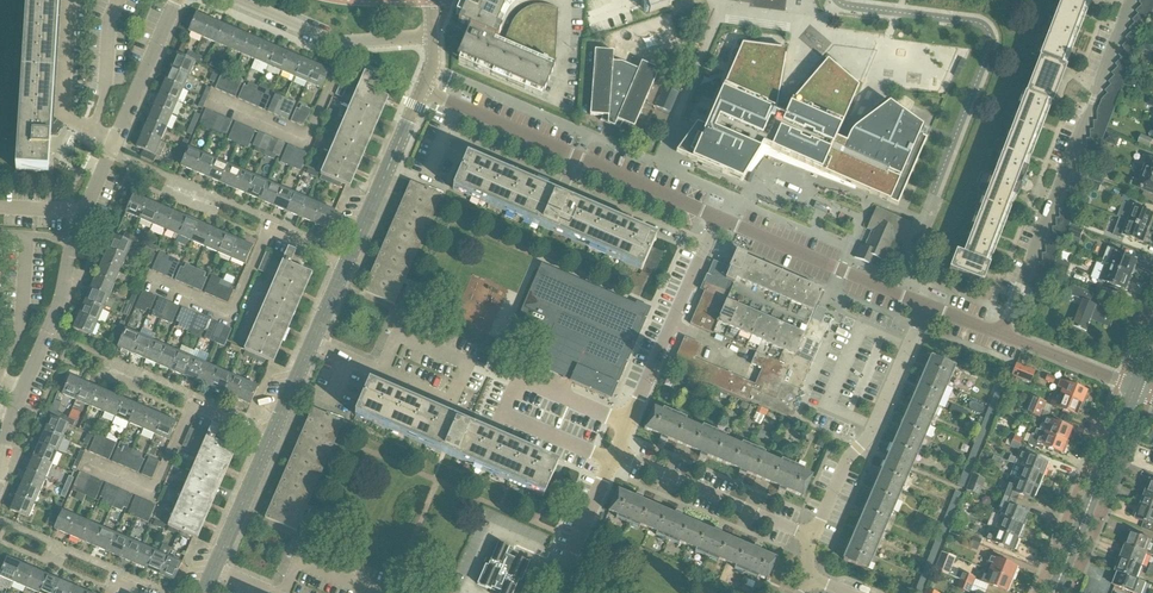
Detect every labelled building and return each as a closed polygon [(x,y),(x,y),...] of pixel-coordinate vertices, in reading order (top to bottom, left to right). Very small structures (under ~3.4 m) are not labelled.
[(18,149),(16,170),(49,172),(52,124),(53,124),(61,0),(27,0),(18,149)] [(453,54),(544,93),(553,70),(495,45),(509,12),(528,0),(468,0),(458,23),(465,26),(453,54)] [(1059,7),(1054,19),(1009,135),(1005,146),(994,174),(978,214),(973,226),(963,254),(956,251),(949,270),(983,283),(990,265),(985,263),(1047,104),(1053,106),(1067,68),(1062,66),(1087,0),(1062,0),(1059,7)] [(1143,7),(1151,15),(1151,14),(1152,9),(1152,6),(1148,0),(1145,0),(1141,4),(1143,7)] [(1143,7),(1137,12),(1140,15),(1148,23),(1151,15),(1143,7)] [(203,38),(211,20),(197,14),(189,32),(203,38)] [(1140,15),(1134,22),(1136,25),(1143,33),(1148,23),(1140,15)] [(216,43),(224,25),(211,20),(203,38),(216,43)] [(229,49),(237,31),(224,25),(216,43),(229,49)] [(1130,30),(1133,33),(1140,41),(1141,39),(1143,33),(1136,25),(1130,30)] [(242,55),(250,37),(237,31),(229,49),(242,55)] [(1127,39),(1129,41),(1137,50),(1138,47),(1140,41),(1133,33),(1127,39)] [(255,60),(263,42),(250,37),(242,55),(255,60)] [(1140,41),(1138,47),(1152,53),(1152,43),(1141,39),(1140,41)] [(1129,41),(1123,48),(1126,50),(1134,58),(1137,50),(1129,41)] [(268,66),(276,48),(263,42),(255,60),(268,66)] [(789,106),(785,116),(775,112),(786,49),(742,44),(706,128),(697,124),(693,130),(679,149),(694,156),(692,160),(742,181),(763,146),(897,205),(926,139),(919,135),(923,126),(889,103),(857,127),(852,131),(846,143),(836,138),(859,86),(828,59),(792,101),(789,106)] [(282,72),(289,54),(276,48),(268,66),(282,72)] [(603,115),(602,119),(601,119),(600,120),(606,121),(611,123),(616,125),(620,129),(621,128),(620,127),(623,122),(634,127),(659,70),(642,62),(637,74),(621,68),(621,64),(613,63),(614,51),(595,50),(590,115),(603,115)] [(1126,50),(1120,56),(1122,59),(1130,68),(1134,58),(1126,50)] [(195,54),(189,51),(186,58),(193,61),(195,54)] [(186,58),(177,54),(171,68),(189,76),(195,63),(195,62),(193,61),(186,58)] [(193,61),(195,62),(195,63),(199,64),(202,57),(195,54),(193,61)] [(294,77),(302,59),(289,54),(282,72),(294,77)] [(307,83),(315,65),(302,59),(294,77),(307,83)] [(960,59),(953,77),(957,79),(965,61),(960,59)] [(1122,59),(1116,66),(1119,69),(1126,76),(1127,75),(1128,72),(1130,68),(1122,59)] [(210,67),(220,71),(222,66),(212,62),(210,67)] [(321,89),(329,71),(315,65),(307,83),(321,89)] [(165,82),(183,89),(189,76),(171,68),(165,82)] [(1119,69),(1113,74),(1116,78),(1124,87),(1124,84),(1126,76),(1119,69)] [(214,83),(218,73),(214,71),(210,81),(214,83)] [(223,72),(221,77),(227,80),(231,81),(233,76),(223,72)] [(322,174),(332,179),(342,183),(350,187),(389,97),(367,88),(373,75),(365,72),(321,174),(322,174)] [(1124,84),(1127,85),(1127,84),(1140,89),(1142,83),(1131,79),(1127,75),(1126,76),(1124,84)] [(233,76),(231,81),(234,83),(241,86),(243,81),(233,76)] [(221,77),(215,90),(222,92),(227,80),(221,77)] [(350,79),(344,77),(336,95),(342,97),(350,79)] [(1116,78),(1110,84),(1112,87),(1120,95),(1124,87),(1116,78)] [(231,81),(227,80),(222,92),(229,95),(234,83),(231,81)] [(160,95),(178,103),(183,89),(165,82),(160,95)] [(235,98),(241,86),(234,83),(229,95),(235,98)] [(244,86),(244,87),(250,90),(256,92),(259,88),(249,83),(247,87),(244,86)] [(238,100),(245,103),(250,90),(244,87),(238,100)] [(1112,87),(1107,92),(1109,95),(1117,104),(1120,95),(1112,87)] [(211,90),(207,88),(203,97),(207,99),(211,90)] [(256,92),(257,93),(264,95),(267,97),(269,92),(259,88),(256,92)] [(664,88),(656,106),(666,110),(674,93),(664,88)] [(256,92),(250,90),(245,103),(251,105),(257,93),(256,92)] [(257,93),(251,105),(258,108),(264,95),(257,93)] [(178,103),(160,95),(154,108),(172,116),(178,103)] [(267,97),(264,95),(258,108),(265,111),(270,98),(267,97)] [(275,95),(273,99),(279,102),(283,103),(285,99),(275,95)] [(1109,95),(1102,101),(1100,106),(1114,111),(1117,104),(1109,95)] [(207,99),(203,97),(198,108),(203,110),(207,99)] [(273,99),(267,112),(274,115),(279,102),(273,99)] [(285,99),(283,103),(287,105),(293,108),(295,104),(285,99)] [(283,103),(279,102),(274,115),(282,118),(287,105),(283,103)] [(287,121),(293,108),(287,105),(282,118),(287,121)] [(301,106),(299,111),(303,112),(309,115),(311,111),(301,106)] [(1114,111),(1100,106),(1098,111),(1098,121),(1111,120),(1114,111)] [(172,116),(154,108),(148,121),(166,129),(172,116)] [(299,111),(296,109),(290,122),(297,125),(303,112),(299,111)] [(200,124),(204,125),(207,126),(213,113),(206,110),(200,124)] [(687,110),(683,119),(688,121),(692,112),(687,110)] [(297,125),(304,128),(309,115),(303,112),(297,125)] [(204,125),(202,129),(212,134),(214,129),(219,116),(213,113),(207,126),(204,125)] [(200,116),(195,114),(191,124),(196,126),(200,116)] [(219,116),(214,129),(220,132),(226,119),(219,116)] [(220,132),(214,129),(212,134),(222,138),(224,134),(227,135),(233,122),(226,119),(220,132)] [(1111,120),(1098,121),(1095,122),(1095,129),(1107,128),(1111,120)] [(166,129),(148,121),(143,134),(161,142),(166,129)] [(236,123),(230,136),(237,139),(242,126),(236,123)] [(196,126),(191,124),(187,134),(191,136),(196,126)] [(237,139),(240,141),(243,142),(249,129),(242,126),(237,139)] [(1107,128),(1095,129),(1092,130),(1092,139),(1104,138),(1106,132),(1107,128)] [(256,132),(249,129),(243,142),(250,145),(256,132)] [(1106,132),(1104,138),(1102,142),(1117,147),(1121,138),(1106,132)] [(253,146),(256,148),(260,149),(265,136),(259,133),(253,146)] [(161,142),(143,134),(137,147),(144,150),(141,157),(152,162),(155,155),(161,157),(166,144),(161,142)] [(1138,144),(1150,149),(1152,141),(1152,139),(1141,134),(1138,144)] [(240,141),(237,139),(230,136),(228,141),(238,145),(240,141)] [(266,152),(272,139),(265,136),(260,149),(266,152)] [(1104,138),(1092,139),(1088,140),(1088,148),(1100,146),(1102,142),(1104,138)] [(273,155),(278,142),(272,139),(266,152),(273,155)] [(188,142),(184,140),(179,150),(184,152),(188,142)] [(250,145),(243,142),(240,141),(238,145),(248,149),(250,145)] [(273,155),(276,156),(279,158),(285,144),(278,142),(273,155)] [(288,146),(282,159),(289,162),(295,149),(288,146)] [(1100,146),(1088,148),(1084,148),(1085,157),(1097,155),(1100,146)] [(195,172),(203,154),(189,148),(181,166),(195,172)] [(256,148),(254,152),(264,156),(266,152),(260,149),(256,148)] [(289,162),(292,163),(296,165),(302,151),(295,149),(289,162)] [(184,152),(179,150),(175,160),(180,162),(184,152)] [(302,168),(308,154),(302,151),(296,165),(302,168)] [(273,155),(266,152),(264,156),(274,160),(276,156),(273,155)] [(208,178),(216,159),(203,154),(195,172),(208,178)] [(1097,155),(1085,157),(1081,157),(1082,165),(1094,164),(1097,155)] [(455,184),(453,189),(642,271),(644,266),(655,270),(662,253),(651,248),(656,238),(655,237),(653,241),(567,203),(571,194),(557,188),(553,197),(467,160),(468,157),(467,156),(463,167),(459,165),(451,182),(455,184)] [(1148,165),(1145,174),(1152,177),(1152,160),(1147,158),(1145,164),(1148,165)] [(221,183),(229,165),(216,159),(208,178),(221,183)] [(282,159),(281,163),(290,167),(292,163),(289,162),(282,159)] [(296,165),(292,163),(290,167),(301,172),(302,168),(296,165)] [(1094,164),(1082,165),(1078,166),(1078,174),(1090,173),(1094,164)] [(235,189),(243,171),(229,165),(221,183),(235,189)] [(1103,185),(1107,174),(1093,168),(1088,179),(1103,185)] [(319,173),(308,169),(307,173),(317,177),(319,173)] [(243,171),(235,189),(248,195),(256,177),(243,171)] [(1090,173),(1078,174),(1075,175),(1075,183),(1087,182),(1088,179),(1090,173)] [(322,174),(320,179),(330,183),(332,179),(322,174)] [(1136,187),(1136,186),(1152,193),(1152,177),(1145,174),(1142,182),(1139,180),(1138,181),(1133,178),(1130,185),(1136,187)] [(256,177),(248,195),(260,200),(268,182),(256,177)] [(340,188),(342,183),(332,179),(330,183),(340,188)] [(1088,179),(1087,182),(1085,187),(1099,192),(1102,185),(1088,179)] [(268,182),(260,200),(273,206),(281,188),(268,182)] [(411,182),(363,291),(392,304),(439,195),(411,182)] [(1087,182),(1075,183),(1071,183),(1072,192),(1083,190),(1085,187),(1087,182)] [(286,212),(294,193),(281,188),(273,206),(286,212)] [(1083,190),(1072,192),(1067,192),(1068,201),(1080,200),(1083,190)] [(299,217),(307,199),(294,193),(286,212),(299,217)] [(1126,221),(1127,220),(1150,229),(1152,221),(1152,214),(1136,208),(1140,199),(1125,194),(1122,202),(1123,203),(1117,218),(1126,221)] [(140,219),(147,201),(134,195),(126,213),(140,219)] [(313,223),(321,205),(307,199),(299,217),(313,223)] [(1080,200),(1068,201),(1064,202),(1064,210),(1076,208),(1080,200)] [(153,224),(161,206),(147,201),(140,219),(153,224)] [(321,205),(313,223),(327,229),(335,211),(321,205)] [(166,230),(174,212),(161,206),(153,224),(166,230)] [(1076,208),(1064,210),(1060,210),(1061,219),(1073,217),(1074,216),(1076,208)] [(863,248),(859,246),(854,258),(872,267),(876,258),(884,262),(890,249),(899,253),(912,225),(877,209),(867,230),(871,232),(863,248)] [(179,236),(187,218),(174,212),(166,230),(179,236)] [(1074,216),(1073,217),(1070,225),(1084,230),(1088,221),(1074,216)] [(1073,217),(1061,219),(1057,219),(1058,227),(1070,226),(1070,225),(1073,217)] [(188,240),(192,241),(200,223),(187,218),(179,236),(176,242),(185,246),(188,240)] [(1124,229),(1121,228),(1119,234),(1144,243),(1150,229),(1127,220),(1126,221),(1124,229)] [(205,247),(213,229),(200,223),(192,241),(205,247)] [(1070,225),(1070,226),(1067,234),(1081,240),(1084,231),(1070,225)] [(1070,226),(1058,227),(1053,228),(1054,236),(1066,235),(1067,234),(1070,226)] [(218,253),(226,235),(213,229),(205,247),(218,253)] [(133,236),(126,233),(123,239),(130,242),(133,236)] [(231,258),(239,240),(226,235),(218,253),(231,258)] [(1066,235),(1054,236),(1050,237),(1051,244),(1063,243),(1066,235)] [(123,239),(115,236),(109,249),(127,257),(133,243),(130,242),(123,239)] [(133,236),(130,242),(133,243),(137,245),(140,239),(133,236)] [(245,264),(253,246),(239,240),(231,258),(245,264)] [(156,252),(158,247),(148,243),(146,247),(156,252)] [(1063,243),(1051,244),(1046,245),(1047,254),(1059,252),(1063,243)] [(245,350),(255,355),(265,359),(274,363),(313,274),(291,264),(296,251),(289,248),(245,350)] [(127,257),(109,249),(103,263),(121,270),(127,257)] [(685,337),(671,368),(759,406),(792,420),(799,405),(796,399),(800,397),(798,393),(801,392),(800,390),(831,319),(824,316),(818,318),(815,312),(815,311),(814,310),(822,290),(754,261),(755,259),(747,255),(736,251),(727,272),(715,266),(711,276),(714,285),(718,287),(714,296),(704,292),(690,324),(713,334),(713,333),(724,338),(735,342),(756,352),(751,364),(762,368),(755,384),(695,359),(701,344),(685,337)] [(155,254),(151,252),(146,263),(151,264),(155,254)] [(266,252),(258,270),(264,273),(272,255),(266,252)] [(1059,252),(1047,254),(1043,254),(1044,263),(1056,261),(1057,260),(1059,252)] [(1112,258),(1115,259),(1112,267),(1132,275),(1138,261),(1115,252),(1112,258)] [(158,258),(164,260),(159,274),(165,276),(171,263),(168,262),(169,258),(159,253),(158,258)] [(152,271),(159,274),(164,260),(158,258),(152,271)] [(168,262),(171,263),(178,266),(179,262),(169,258),(168,262)] [(1057,260),(1056,261),(1053,270),(1051,276),(1064,281),(1069,268),(1067,267),(1068,263),(1057,260)] [(1056,261),(1044,263),(1040,263),(1041,271),(1053,270),(1056,261)] [(97,276),(115,283),(121,270),(103,263),(97,276)] [(165,276),(172,279),(178,266),(171,263),(165,276)] [(541,263),(514,326),(544,339),(533,365),(550,372),(567,332),(570,326),(579,306),(598,314),(569,380),(609,398),(643,320),(642,320),(647,309),(541,263)] [(184,269),(181,267),(175,281),(195,289),(200,276),(194,273),(196,269),(186,265),(184,269)] [(1126,290),(1132,275),(1112,267),(1112,268),(1105,265),(1099,282),(1122,291),(1123,289),(1126,290)] [(148,271),(144,269),(135,289),(139,291),(148,271)] [(194,273),(200,276),(195,289),(201,292),(207,279),(204,277),(206,273),(196,269),(194,273)] [(1053,270),(1041,271),(1036,272),(1037,280),(1049,279),(1051,276),(1053,270)] [(92,289),(109,296),(115,283),(97,276),(92,289)] [(212,276),(210,280),(217,283),(221,285),(223,280),(212,276)] [(1049,279),(1037,280),(1032,280),(1033,289),(1046,287),(1049,279)] [(210,280),(205,293),(211,296),(217,283),(210,280)] [(223,280),(221,285),(223,286),(231,289),(233,285),(223,280)] [(410,282),(405,292),(410,295),(412,291),(419,294),(422,287),(410,282)] [(221,285),(217,283),(211,296),(218,299),(221,292),(223,286),(221,285)] [(1068,295),(1083,301),(1073,327),(1086,332),(1091,320),(1112,328),(1117,314),(1097,306),(1097,305),(1090,302),(1093,294),(1072,285),(1068,295)] [(231,289),(223,286),(221,292),(231,297),(234,290),(231,289)] [(1046,287),(1033,289),(1030,297),(1041,301),(1046,287)] [(109,296),(92,289),(86,302),(104,310),(109,296)] [(149,294),(143,291),(135,309),(145,313),(147,309),(143,307),(149,294)] [(218,299),(228,303),(231,297),(221,292),(218,299)] [(149,294),(143,307),(147,309),(151,310),(156,297),(149,294)] [(137,297),(132,295),(128,305),(132,307),(137,297)] [(152,316),(157,318),(155,322),(159,324),(161,320),(162,320),(164,316),(160,315),(166,301),(159,298),(152,316)] [(160,315),(164,316),(167,317),(173,304),(166,301),(160,315)] [(104,310),(86,302),(80,315),(98,323),(104,310)] [(174,320),(179,307),(173,304),(167,317),(174,320)] [(132,307),(128,305),(124,315),(128,317),(132,307)] [(567,332),(550,372),(569,380),(598,314),(579,306),(570,326),(567,332)] [(177,322),(180,323),(183,324),(189,311),(182,308),(177,322)] [(183,324),(180,323),(178,327),(188,331),(190,327),(196,314),(189,311),(183,324)] [(196,314),(190,327),(197,330),(202,317),(196,314)] [(74,328),(92,336),(98,323),(80,315),(74,328)] [(174,320),(167,317),(164,316),(162,320),(172,324),(174,320)] [(197,330),(190,327),(188,331),(198,336),(200,332),(203,333),(209,320),(202,317),(197,330)] [(125,323),(121,321),(117,331),(121,333),(125,323)] [(212,321),(206,334),(213,337),(219,324),(212,321)] [(213,337),(216,338),(220,340),(225,327),(219,324),(213,337)] [(220,340),(216,338),(214,343),(224,347),(232,330),(225,327),(220,340)] [(133,354),(140,336),(126,330),(119,348),(133,354)] [(121,333),(117,331),(112,341),(117,343),(121,333)] [(216,338),(213,337),(206,334),(204,338),(214,343),(216,338)] [(146,359),(153,341),(140,336),(133,354),(146,359)] [(159,365),(166,347),(153,341),(146,359),(159,365)] [(242,349),(232,345),(230,349),(240,353),(242,349)] [(172,371),(179,353),(166,347),(159,365),(172,371)] [(528,358),(531,351),(523,347),(520,355),(528,358)] [(245,350),(244,355),(254,359),(255,355),(245,350)] [(198,382),(205,364),(208,359),(199,355),(200,354),(194,351),(192,358),(193,359),(185,377),(198,382)] [(192,358),(179,353),(172,371),(185,377),(193,359),(192,358)] [(264,363),(265,359),(255,355),(254,359),(264,363)] [(931,356),(850,544),(843,560),(867,570),(955,367),(931,356)] [(211,388),(218,370),(205,364),(198,382),(211,388)] [(1035,371),(1017,364),(1012,375),(1031,383),(1035,371)] [(224,393),(231,375),(218,370),(211,388),(224,393)] [(237,399),(245,381),(231,375),(224,393),(237,399)] [(1044,381),(1053,385),(1055,378),(1047,375),(1044,381)] [(71,376),(63,394),(77,400),(85,382),(71,376)] [(1060,380),(1057,388),(1062,390),(1060,395),(1084,404),(1086,398),(1083,397),(1085,391),(1060,380)] [(245,381),(237,399),(250,405),(258,387),(245,381)] [(85,382),(77,400),(90,406),(97,388),(85,382)] [(361,391),(353,408),(357,410),(355,415),(509,481),(512,483),(544,497),(546,492),(557,496),(564,479),(554,474),(558,464),(471,426),(473,420),(460,414),(457,420),(369,382),(365,393),(361,391)] [(1003,387),(994,383),(990,392),(994,394),(995,391),(1001,394),(1003,387)] [(97,388),(90,406),(102,411),(110,393),(97,388)] [(110,393),(102,411),(115,417),(123,399),(110,393)] [(1053,398),(1050,405),(1075,416),(1078,409),(1081,411),(1084,404),(1060,395),(1055,393),(1053,398)] [(1031,396),(1028,404),(1043,410),(1046,402),(1031,396)] [(123,399),(115,417),(128,423),(136,405),(123,399)] [(55,401),(48,416),(51,417),(59,421),(62,414),(57,412),(60,403),(55,401)] [(1028,404),(1025,412),(1039,418),(1039,417),(1043,418),(1038,430),(1069,442),(1071,436),(1068,434),(1070,428),(1048,419),(1050,413),(1043,410),(1028,404)] [(136,405),(128,423),(141,428),(149,410),(136,405)] [(667,442),(668,439),(684,446),(694,424),(686,421),(687,418),(664,408),(663,411),(654,407),(644,429),(661,436),(660,439),(667,442)] [(312,408),(265,517),(294,530),(341,421),(312,408)] [(73,426),(76,420),(78,421),(81,413),(73,409),(69,417),(66,424),(73,426)] [(149,410),(141,428),(154,434),(162,416),(149,410)] [(69,417),(62,414),(59,421),(66,424),(69,417)] [(168,440),(176,422),(162,416),(154,434),(168,440)] [(59,421),(51,417),(45,431),(63,439),(69,425),(73,427),(73,426),(66,424),(59,421)] [(83,429),(93,434),(96,429),(85,424),(83,429)] [(179,531),(189,536),(198,540),(237,450),(215,440),(220,428),(212,424),(168,527),(169,527),(179,531)] [(699,456),(706,459),(708,456),(724,463),(733,441),(725,438),(726,435),(703,425),(702,428),(694,424),(684,446),(701,453),(699,456)] [(987,427),(982,425),(979,431),(985,434),(987,427)] [(190,428),(182,446),(188,448),(196,430),(190,428)] [(1031,434),(1028,444),(1041,449),(1043,446),(1060,453),(1063,447),(1066,449),(1069,442),(1038,430),(1036,429),(1034,435),(1031,434)] [(63,439),(45,431),(39,444),(58,452),(63,439)] [(985,434),(979,431),(977,438),(982,440),(985,434)] [(92,435),(87,433),(83,443),(87,445),(92,435)] [(106,438),(96,434),(94,438),(101,441),(104,442),(106,438)] [(1012,442),(1020,445),(1023,438),(1015,435),(1012,442)] [(94,438),(89,451),(95,454),(101,441),(94,438)] [(114,447),(116,443),(106,438),(104,442),(107,444),(114,447)] [(982,440),(977,438),(974,445),(979,447),(982,440)] [(104,442),(101,441),(95,454),(102,457),(107,444),(104,442)] [(746,476),(747,473),(763,480),(773,458),(765,455),(766,452),(742,442),(741,445),(733,441),(724,463),(740,470),(739,473),(746,476)] [(1020,445),(1012,442),(1010,447),(1017,451),(1020,445)] [(58,452),(39,444),(34,457),(52,465),(58,452)] [(102,457),(108,460),(114,447),(107,444),(102,457)] [(121,449),(121,450),(124,451),(130,454),(132,449),(122,445),(121,449)] [(979,447),(974,445),(971,451),(977,454),(979,447)] [(121,449),(117,448),(112,461),(118,464),(124,451),(121,450),(121,449)] [(141,458),(142,454),(132,449),(130,454),(137,457),(141,458)] [(85,451),(80,450),(76,459),(80,461),(85,451)] [(118,464),(125,467),(130,454),(124,451),(118,464)] [(977,454),(971,451),(968,458),(974,460),(977,454)] [(981,454),(992,459),(991,461),(1000,464),(1002,459),(994,455),(994,456),(982,451),(981,454)] [(1007,462),(1015,465),(1015,464),(1044,476),(1049,463),(1020,452),(1017,459),(1009,456),(1007,462)] [(131,470),(137,457),(130,454),(125,467),(131,470)] [(52,465),(34,457),(28,470),(47,478),(52,465)] [(141,458),(137,457),(131,470),(138,473),(144,459),(141,458)] [(157,466),(159,461),(149,457),(147,461),(157,466)] [(778,490),(785,493),(786,490),(803,498),(813,475),(804,472),(805,469),(782,459),(781,462),(773,458),(763,480),(780,487),(778,490)] [(974,460),(968,458),(966,465),(971,467),(974,460)] [(72,469),(76,471),(80,461),(76,459),(72,469)] [(147,461),(144,467),(155,472),(157,466),(147,461)] [(1010,477),(1015,479),(1039,488),(1044,476),(1015,464),(1015,465),(1010,477)] [(971,467),(966,465),(963,472),(969,474),(971,467)] [(144,467),(141,474),(152,479),(155,472),(144,467)] [(47,478),(28,470),(23,483),(41,491),(47,478)] [(74,485),(77,487),(84,490),(90,476),(79,472),(74,485)] [(969,474),(963,472),(960,478),(966,480),(969,474)] [(969,482),(982,488),(985,480),(972,475),(969,482)] [(73,478),(69,476),(65,485),(69,487),(73,478)] [(90,476),(84,490),(87,491),(90,493),(96,479),(90,476)] [(958,485),(963,487),(966,480),(960,478),(958,485)] [(97,495),(103,482),(96,479),(90,493),(97,495)] [(1012,485),(1008,483),(1003,496),(1017,501),(1019,495),(1031,500),(1033,496),(1035,497),(1039,488),(1015,479),(1012,485)] [(1150,480),(1150,481),(1147,480),(1145,487),(1147,488),(1146,492),(1152,495),(1152,481),(1150,480)] [(982,488),(969,482),(966,489),(979,495),(982,488)] [(41,491),(23,483),(17,496),(35,504),(41,491)] [(100,497),(103,498),(107,500),(113,486),(106,484),(100,497)] [(60,496),(65,498),(69,487),(65,485),(60,496)] [(76,491),(77,492),(74,499),(82,502),(85,495),(87,491),(84,490),(77,487),(74,485),(72,490),(75,492),(76,491)] [(113,486),(107,500),(113,502),(119,489),(113,486)] [(120,505),(126,492),(119,489),(113,502),(120,505)] [(616,518),(639,528),(641,525),(649,529),(658,507),(642,500),(643,497),(636,494),(635,497),(618,490),(609,512),(617,515),(616,518)] [(87,491),(85,495),(95,500),(97,495),(87,491)] [(120,505),(123,507),(127,508),(132,495),(126,492),(120,505)] [(1146,492),(1143,498),(1140,497),(1137,504),(1141,505),(1141,506),(1152,511),(1152,495),(1146,492)] [(11,509),(29,517),(35,504),(17,496),(11,509)] [(142,499),(135,496),(130,510),(136,512),(142,499)] [(998,508),(999,509),(997,515),(1021,525),(1026,512),(1014,507),(1017,501),(1003,496),(998,508)] [(107,500),(103,498),(101,502),(111,507),(113,502),(107,500)] [(136,512),(141,514),(143,515),(149,502),(142,499),(136,512)] [(62,504),(57,502),(53,512),(58,514),(62,504)] [(123,507),(120,505),(113,502),(111,507),(122,511),(123,507)] [(150,518),(155,505),(149,502),(143,515),(150,518)] [(1144,522),(1142,528),(1152,533),(1152,511),(1141,506),(1139,510),(1136,509),(1133,517),(1136,518),(1136,519),(1144,522)] [(680,542),(684,544),(684,545),(688,546),(697,524),(681,517),(683,514),(676,511),(675,514),(658,507),(649,529),(657,532),(656,535),(679,545),(680,542)] [(309,515),(307,519),(312,521),(314,517),(321,520),(324,513),(312,508),(312,509),(310,508),(307,514),(309,515)] [(69,535),(77,516),(64,510),(56,529),(69,535)] [(139,519),(140,517),(141,514),(136,512),(130,510),(128,514),(139,519)] [(49,522),(53,524),(58,514),(53,512),(49,522)] [(967,520),(976,523),(978,516),(970,513),(967,520)] [(148,522),(150,518),(143,515),(141,514),(140,517),(139,519),(148,522)] [(964,538),(972,541),(980,545),(982,540),(981,539),(982,537),(966,531),(966,532),(954,528),(959,515),(957,514),(951,527),(949,533),(964,538)] [(993,514),(988,526),(989,527),(1016,538),(1021,525),(997,515),(993,514)] [(82,540),(90,522),(77,516),(69,535),(82,540)] [(156,521),(154,525),(154,526),(164,530),(166,526),(156,521)] [(90,522),(82,540),(95,546),(96,544),(104,528),(90,522)] [(695,552),(718,562),(719,559),(727,563),(737,541),(721,534),(722,531),(715,528),(714,531),(697,524),(688,546),(696,550),(695,552)] [(987,533),(985,540),(1012,550),(1015,545),(1014,544),(1016,538),(989,527),(986,533),(987,533)] [(104,528),(96,544),(95,546),(109,552),(112,544),(117,534),(104,528)] [(187,539),(189,536),(179,531),(177,535),(187,539)] [(1131,532),(1126,544),(1125,547),(1147,555),(1152,557),(1152,541),(1131,532)] [(117,534),(112,544),(109,552),(122,558),(128,544),(130,539),(117,534)] [(934,544),(939,547),(940,544),(942,540),(937,538),(934,544)] [(130,539),(128,544),(122,558),(135,563),(143,545),(130,539)] [(748,575),(746,578),(755,582),(757,579),(758,579),(759,576),(767,580),(777,558),(760,551),(762,548),(755,545),(753,548),(737,541),(727,563),(729,563),(727,566),(732,568),(733,565),(736,566),(734,569),(748,575)] [(972,541),(970,544),(969,547),(977,551),(980,545),(972,541)] [(501,592),(500,592),(517,592),(530,562),(516,556),(515,559),(506,555),(510,547),(502,544),(498,543),(496,542),(477,584),(491,590),(492,588),(501,592)] [(931,551),(937,553),(939,547),(934,544),(931,551)] [(148,569),(156,551),(143,545),(135,563),(148,569)] [(1120,559),(1142,567),(1147,555),(1125,547),(1120,559)] [(161,575),(169,557),(156,551),(148,569),(161,575)] [(928,558),(934,560),(937,553),(931,551),(928,558)] [(949,576),(959,580),(973,585),(976,578),(962,572),(962,573),(952,569),(956,557),(942,552),(934,570),(949,576)] [(991,565),(989,570),(989,571),(1011,579),(1016,566),(989,556),(986,563),(991,565)] [(183,563),(169,557),(161,575),(175,581),(183,563)] [(14,582),(22,564),(8,558),(0,576),(14,582)] [(926,564),(931,567),(934,560),(928,558),(926,564)] [(1138,579),(1142,567),(1120,559),(1119,563),(1116,562),(1114,569),(1116,570),(1116,571),(1118,572),(1140,581),(1140,580),(1138,579)] [(27,587),(35,569),(22,564),(14,582),(27,587)] [(923,571),(929,573),(931,567),(926,564),(923,571)] [(48,575),(35,569),(27,587),(40,592),(48,575)] [(984,574),(982,573),(979,581),(1006,591),(1011,579),(989,571),(989,570),(985,569),(984,574)] [(920,578),(926,580),(929,573),(923,571),(920,578)] [(1118,572),(1117,577),(1114,576),(1111,584),(1114,585),(1113,585),(1134,592),(1142,592),(1146,583),(1140,580),(1140,581),(1118,572)] [(61,581),(48,575),(40,592),(56,592),(61,581)] [(429,584),(437,587),(440,580),(432,576),(429,584)] [(918,584),(923,587),(926,580),(920,578),(918,584)] [(969,592),(973,585),(959,580),(956,588),(969,592)] [(74,586),(61,581),(56,592),(71,592),(74,586)] [(915,591),(920,592),(921,592),(923,587),(918,584),(915,591)]
